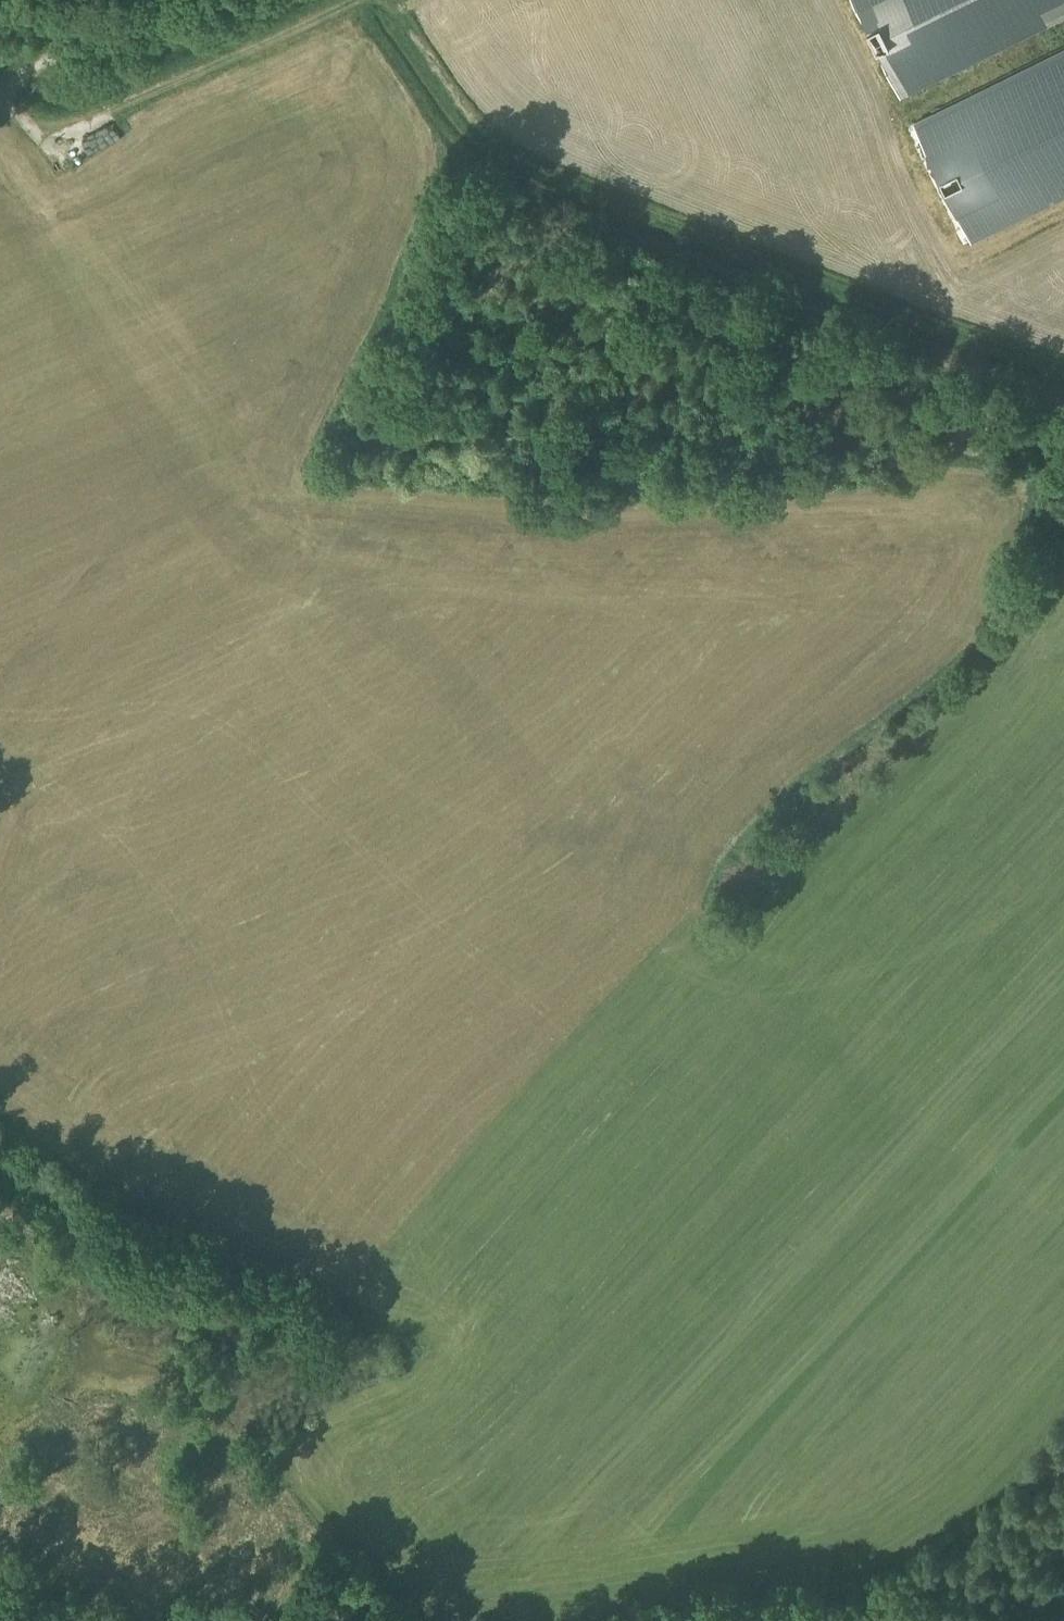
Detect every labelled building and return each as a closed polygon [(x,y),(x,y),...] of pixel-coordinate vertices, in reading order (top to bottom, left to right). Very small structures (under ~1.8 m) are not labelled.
[(901,97),(1063,18),(1063,0),(854,0),(901,97)]
